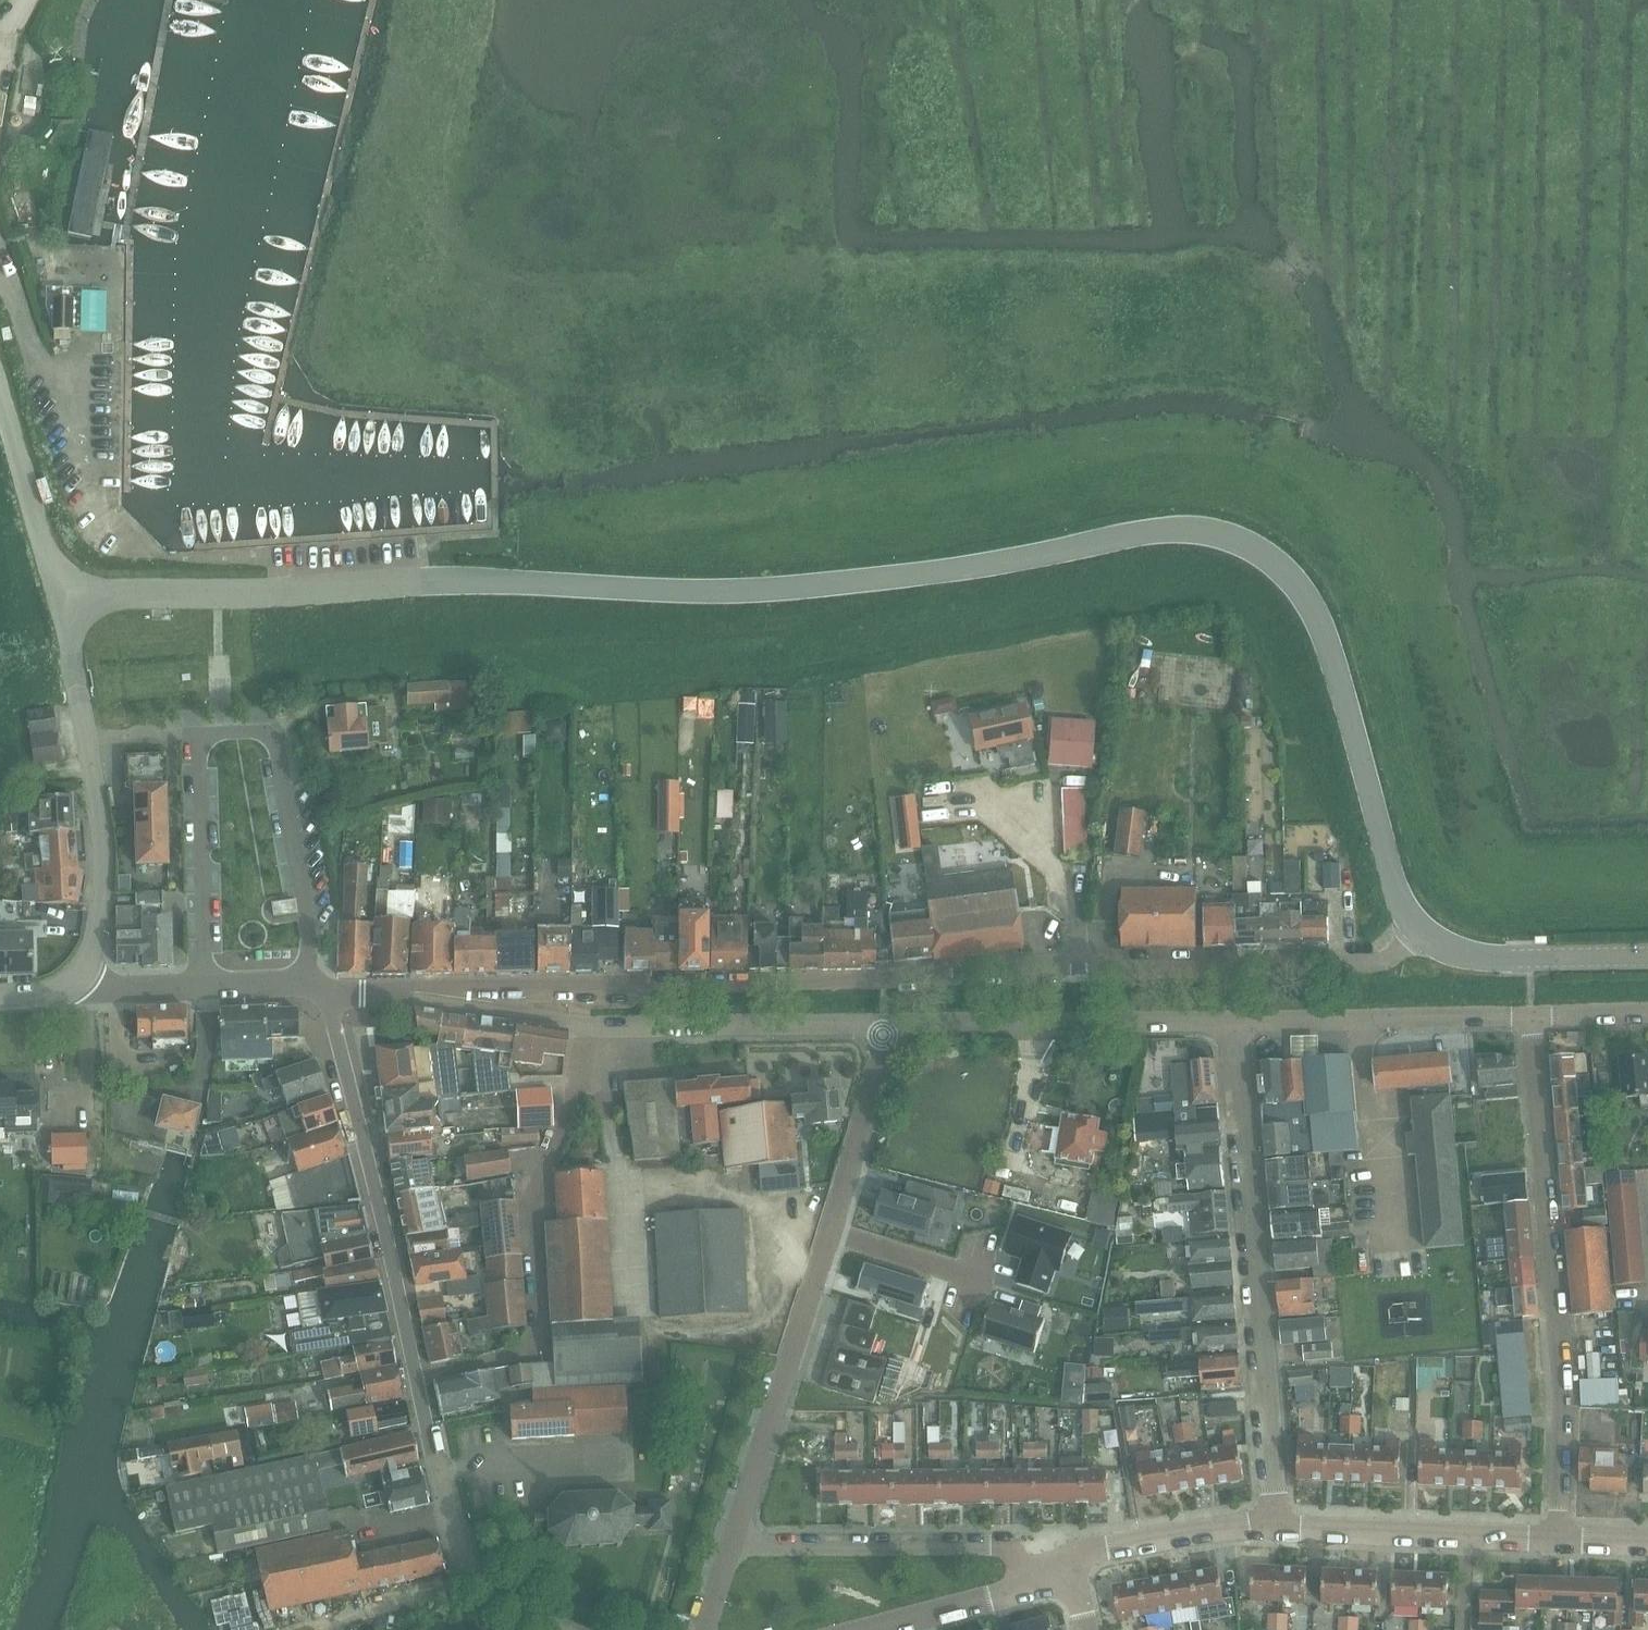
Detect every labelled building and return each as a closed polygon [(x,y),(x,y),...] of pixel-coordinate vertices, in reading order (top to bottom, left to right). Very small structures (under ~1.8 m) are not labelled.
[(38,163),(21,163),(21,212),(38,212),(38,163)] [(46,290),(45,309),(49,323),(49,333),(53,333),(53,339),(68,339),(68,334),(78,334),(79,296),(70,296),(70,290),(46,290)] [(448,712),(479,711),(478,694),(466,695),(465,683),(405,686),(406,706),(448,704),(448,712)] [(1042,686),(1028,689),(1031,702),(1032,701),(1041,699),(1042,699),(1044,694),(1042,686)] [(739,692),(738,703),(754,703),(754,692),(739,692)] [(956,696),(931,702),(934,715),(959,710),(956,696)] [(697,697),(683,698),(684,710),(692,710),(697,704),(697,697)] [(1041,699),(1032,701),(1035,712),(1043,710),(1041,699)] [(738,703),(738,724),(753,724),(754,703),(738,703)] [(764,704),(764,718),(773,718),(773,744),(784,744),(785,704),(764,704)] [(1010,770),(1034,765),(1028,739),(1030,738),(1023,706),(969,717),(976,750),(998,745),(1000,754),(1004,756),(1007,756),(1010,770)] [(364,707),(325,709),(328,754),(368,751),(367,745),(375,744),(375,747),(384,746),(381,707),(364,708),(364,707)] [(31,736),(57,732),(54,708),(28,712),(31,736)] [(531,710),(504,711),(505,732),(532,731),(531,710)] [(1249,717),(1239,717),(1239,730),(1249,730),(1249,717)] [(564,719),(547,719),(546,739),(557,739),(564,731),(564,719)] [(1088,765),(1091,725),(1052,722),(1049,762),(1088,765)] [(33,738),(37,764),(61,760),(58,734),(33,738)] [(137,867),(168,866),(166,787),(165,787),(164,755),(126,757),(127,790),(134,789),(137,867)] [(630,766),(622,766),(622,777),(630,777),(630,766)] [(345,774),(345,787),(358,787),(358,775),(345,774)] [(677,781),(660,781),(660,806),(660,811),(680,811),(680,781),(677,781)] [(1120,814),(1115,853),(1144,857),(1147,840),(1173,843),(1177,809),(1176,809),(1179,785),(1149,782),(1143,817),(1120,814)] [(510,785),(496,785),(496,808),(510,808),(510,785)] [(1061,789),(1061,790),(1063,855),(1085,854),(1082,789),(1061,789)] [(717,791),(717,819),(732,819),(732,791),(717,791)] [(913,793),(895,795),(898,822),(916,820),(913,793)] [(29,832),(38,833),(39,839),(48,839),(48,833),(73,831),(72,796),(39,798),(30,798),(29,832)] [(421,800),(420,823),(447,824),(447,801),(421,800)] [(383,806),(383,824),(399,824),(399,807),(383,806)] [(4,825),(4,834),(16,833),(16,825),(4,825)] [(26,872),(36,871),(77,869),(74,831),(73,831),(48,833),(48,839),(39,839),(41,855),(24,857),(26,872)] [(510,836),(496,836),(496,878),(496,906),(496,918),(510,918),(510,836)] [(1324,853),(1314,853),(1315,862),(1324,862),(1324,853)] [(1272,895),(1285,895),(1284,862),(1284,856),(1272,856),(1272,895)] [(1233,893),(1248,892),(1247,884),(1247,858),(1233,858),(1233,893)] [(570,860),(559,859),(559,878),(570,879),(570,860)] [(1284,862),(1285,895),(1300,894),(1299,861),(1284,862)] [(344,866),(343,922),(337,922),(336,977),(369,976),(372,924),(358,924),(359,910),(361,910),(364,904),(366,865),(344,866)] [(1324,889),(1340,889),(1340,865),(1324,865),(1324,889)] [(376,881),(371,976),(405,975),(408,919),(412,919),(413,885),(397,885),(397,892),(386,892),(386,881),(388,881),(389,867),(379,867),(378,881),(376,881)] [(927,911),(933,960),(1021,948),(1014,891),(1013,891),(1011,868),(925,879),(927,901),(926,901),(927,911)] [(37,886),(28,887),(22,888),(23,897),(23,903),(37,904),(77,904),(83,874),(77,870),(77,869),(36,871),(37,886)] [(130,876),(117,877),(118,891),(130,891),(130,876)] [(489,878),(485,878),(485,906),(496,906),(496,878),(494,878),(489,878)] [(1235,923),(1235,946),(1262,945),(1261,910),(1265,910),(1265,905),(1262,905),(1261,883),(1247,884),(1248,892),(1248,896),(1248,911),(1245,911),(1246,923),(1235,923)] [(1122,889),(1122,947),(1195,947),(1195,889),(1122,889)] [(570,928),(568,972),(595,972),(595,960),(616,960),(616,912),(616,891),(592,891),(592,892),(592,929),(581,929),(581,910),(570,910),(570,928)] [(617,891),(616,891),(616,912),(630,912),(629,891),(617,891)] [(145,969),(147,969),(173,968),(171,917),(164,918),(164,893),(136,894),(137,908),(142,907),(143,935),(116,936),(117,966),(145,965),(145,969)] [(844,931),(845,970),(860,970),(860,963),(859,893),(846,893),(846,919),(853,919),(853,931),(844,931)] [(859,893),(860,963),(887,962),(887,935),(874,935),(874,932),(873,931),(866,931),(866,893),(859,893)] [(1205,947),(1235,946),(1235,923),(1246,923),(1245,911),(1248,911),(1248,896),(1234,897),(1234,906),(1204,907),(1205,947)] [(271,904),(273,916),(295,913),(294,901),(271,904)] [(1280,910),(1282,945),(1302,944),(1301,909),(1306,909),(1306,904),(1285,905),(1285,909),(1280,910)] [(1301,909),(1302,944),(1328,943),(1327,904),(1306,904),(1306,909),(1301,909)] [(1261,910),(1262,945),(1282,945),(1280,910),(1285,909),(1285,905),(1265,905),(1265,910),(1261,910)] [(840,906),(824,906),(824,918),(840,918),(840,906)] [(677,919),(676,971),(706,970),(706,908),(677,908),(677,919)] [(454,926),(453,974),(495,973),(494,934),(479,935),(479,931),(469,930),(469,911),(454,911),(454,926)] [(889,916),(892,963),(892,964),(931,958),(931,960),(933,960),(927,911),(889,916)] [(411,927),(410,975),(453,974),(454,926),(451,926),(451,922),(438,922),(438,926),(431,926),(431,914),(418,914),(417,927),(411,927)] [(728,918),(710,918),(710,970),(728,969),(728,918)] [(746,918),(728,918),(728,969),(746,969),(746,948),(746,940),(746,918)] [(623,946),(624,972),(653,970),(676,971),(677,919),(651,919),(651,932),(624,932),(623,946)] [(788,940),(788,970),(823,969),(822,931),(822,928),(801,928),(801,919),(788,919),(788,940)] [(8,974),(8,972),(30,971),(30,973),(33,973),(31,935),(23,926),(0,927),(0,974),(8,974)] [(746,970),(788,970),(788,940),(775,940),(775,927),(753,927),(753,948),(746,948),(746,969),(746,970)] [(536,928),(536,972),(568,972),(570,928),(536,928)] [(822,931),(823,969),(823,970),(845,970),(844,931),(822,931)] [(494,934),(495,973),(533,973),(533,934),(494,934)] [(137,1008),(137,1036),(138,1038),(152,1038),(152,1043),(186,1042),(186,1007),(137,1008)] [(221,1062),(260,1061),(259,1009),(220,1010),(221,1062)] [(259,1009),(260,1061),(272,1061),(271,1041),(298,1040),(297,1011),(265,1012),(265,1009),(259,1009)] [(414,1010),(417,1032),(437,1036),(436,1044),(462,1046),(464,1019),(441,1015),(441,1013),(416,1010),(414,1010)] [(464,1019),(462,1046),(462,1048),(498,1053),(497,1059),(498,1059),(496,1069),(507,1070),(510,1071),(510,1067),(510,1065),(510,1063),(509,1063),(509,1060),(516,1025),(465,1017),(464,1019)] [(509,1063),(510,1063),(540,1067),(542,1056),(563,1058),(565,1032),(516,1025),(509,1060),(509,1063)] [(1293,1040),(1293,1061),(1316,1059),(1321,1059),(1322,1041),(1293,1040)] [(374,1049),(378,1078),(439,1070),(437,1049),(433,1048),(433,1047),(374,1049)] [(469,1067),(465,1098),(510,1093),(508,1071),(510,1071),(507,1070),(496,1069),(498,1059),(497,1059),(498,1053),(462,1048),(462,1049),(433,1047),(433,1048),(437,1049),(439,1070),(469,1067)] [(1550,1058),(1553,1087),(1589,1083),(1588,1075),(1586,1055),(1573,1056),(1550,1058)] [(920,1056),(920,1068),(933,1068),(933,1056),(920,1056)] [(1287,1125),(1263,1127),(1265,1157),(1313,1153),(1316,1153),(1342,1152),(1344,1152),(1357,1151),(1350,1057),(1321,1059),(1316,1059),(1321,1116),(1287,1119),(1287,1125)] [(1375,1064),(1378,1090),(1416,1086),(1418,1099),(1450,1097),(1447,1057),(1375,1064)] [(1486,1094),(1486,1101),(1518,1098),(1514,1057),(1479,1060),(1481,1088),(1488,1088),(1488,1094),(1486,1094)] [(1620,1060),(1623,1098),(1639,1097),(1640,1110),(1647,1109),(1647,1058),(1620,1060)] [(1257,1063),(1263,1127),(1287,1125),(1287,1119),(1321,1116),(1316,1059),(1293,1061),(1284,1062),(1283,1061),(1257,1063)] [(1192,1105),(1217,1103),(1213,1060),(1189,1062),(1190,1070),(1180,1071),(1182,1097),(1192,1096),(1192,1105)] [(286,1105),(324,1093),(314,1062),(275,1075),(275,1077),(260,1082),(264,1093),(280,1088),(286,1105)] [(378,1078),(382,1107),(458,1099),(465,1098),(469,1067),(439,1070),(378,1078)] [(749,1102),(747,1080),(716,1083),(716,1079),(696,1081),(696,1084),(674,1086),(673,1080),(621,1084),(633,1162),(680,1158),(679,1147),(717,1144),(714,1105),(749,1102)] [(805,1126),(841,1122),(837,1083),(807,1086),(809,1103),(791,1105),(791,1104),(719,1111),(725,1169),(758,1166),(761,1194),(799,1190),(792,1120),(804,1119),(805,1126)] [(1553,1087),(1556,1118),(1579,1115),(1577,1099),(1590,1098),(1589,1083),(1553,1087)] [(4,1130),(4,1132),(36,1132),(35,1095),(15,1096),(15,1084),(0,1084),(0,1130),(4,1130)] [(514,1093),(517,1130),(537,1128),(551,1127),(549,1090),(514,1093)] [(1155,1097),(1156,1113),(1181,1110),(1179,1095),(1155,1097)] [(1415,1134),(1407,1135),(1409,1156),(1417,1156),(1425,1249),(1464,1246),(1450,1097),(1418,1099),(1413,1100),(1415,1134)] [(327,1099),(278,1115),(287,1141),(336,1125),(327,1099)] [(382,1107),(386,1136),(427,1131),(427,1132),(439,1131),(439,1127),(447,1127),(445,1116),(459,1115),(458,1099),(382,1107)] [(157,1126),(191,1135),(198,1109),(165,1100),(157,1126)] [(1157,1162),(1187,1159),(1187,1151),(1221,1148),(1219,1121),(1217,1122),(1216,1108),(1181,1110),(1156,1113),(1133,1114),(1135,1137),(1177,1133),(1178,1149),(1156,1151),(1157,1162)] [(1556,1118),(1557,1134),(1558,1144),(1594,1140),(1593,1127),(1580,1128),(1579,1115),(1556,1118)] [(1053,1128),(1049,1153),(1057,1154),(1056,1164),(1073,1167),(1074,1161),(1092,1164),(1094,1150),(1104,1151),(1107,1133),(1097,1132),(1099,1121),(1080,1118),(1079,1119),(1064,1116),(1061,1129),(1053,1128)] [(286,1142),(296,1174),(347,1157),(336,1125),(287,1141),(286,1142)] [(537,1128),(517,1130),(500,1131),(501,1145),(538,1142),(537,1128)] [(386,1136),(389,1162),(389,1163),(411,1159),(411,1163),(427,1161),(428,1162),(436,1161),(434,1147),(429,1147),(427,1132),(427,1131),(386,1136)] [(205,1136),(200,1157),(215,1156),(213,1134),(205,1136)] [(85,1135),(52,1136),(52,1166),(63,1166),(86,1165),(85,1135)] [(1558,1144),(1561,1171),(1597,1168),(1596,1167),(1586,1168),(1585,1154),(1595,1153),(1594,1140),(1558,1144)] [(1190,1191),(1225,1188),(1221,1148),(1187,1151),(1187,1159),(1188,1167),(1180,1167),(1181,1180),(1189,1179),(1190,1191)] [(463,1158),(465,1177),(466,1182),(509,1174),(506,1152),(463,1157),(463,1158)] [(1342,1152),(1316,1153),(1317,1167),(1345,1165),(1344,1152),(1342,1152)] [(277,1211),(293,1209),(359,1203),(347,1157),(296,1174),(286,1178),(285,1174),(268,1180),(277,1211)] [(1309,1157),(1266,1161),(1268,1186),(1311,1182),(1311,1183),(1315,1182),(1314,1174),(1311,1174),(1309,1157)] [(457,1177),(465,1177),(463,1158),(455,1160),(457,1177)] [(389,1163),(395,1195),(439,1189),(445,1188),(444,1184),(431,1186),(428,1162),(427,1161),(411,1163),(411,1159),(389,1163)] [(280,1162),(264,1166),(268,1178),(283,1174),(280,1162)] [(1602,1168),(1597,1168),(1561,1171),(1564,1211),(1588,1209),(1586,1186),(1603,1184),(1602,1168)] [(1607,1174),(1608,1188),(1637,1185),(1635,1171),(1607,1174)] [(1525,1174),(1483,1177),(1486,1206),(1504,1204),(1529,1202),(1526,1173),(1525,1174)] [(545,1224),(553,1362),(618,1360),(641,1360),(639,1320),(612,1321),(606,1221),(605,1220),(601,1174),(555,1176),(557,1223),(545,1224)] [(40,1204),(46,1204),(50,1177),(44,1176),(40,1204)] [(50,1177),(46,1204),(54,1205),(55,1191),(64,1192),(64,1194),(93,1196),(95,1180),(50,1177)] [(988,1179),(984,1191),(998,1195),(1002,1183),(988,1179)] [(885,1192),(876,1220),(930,1236),(938,1208),(955,1213),(960,1196),(909,1181),(904,1198),(885,1192)] [(1155,1182),(1155,1197),(1173,1197),(1173,1183),(1155,1182)] [(1268,1186),(1270,1210),(1305,1207),(1306,1212),(1321,1210),(1329,1210),(1328,1196),(1313,1198),(1311,1183),(1311,1182),(1268,1186)] [(1608,1188),(1610,1202),(1638,1199),(1637,1185),(1608,1188)] [(405,1237),(458,1230),(467,1229),(465,1216),(454,1217),(455,1221),(446,1222),(439,1189),(395,1195),(405,1237)] [(1094,1190),(1087,1219),(1086,1222),(1111,1228),(1119,1196),(1094,1190)] [(1193,1235),(1228,1232),(1225,1192),(1189,1195),(1189,1196),(1161,1199),(1158,1200),(1155,1203),(1155,1206),(1156,1209),(1159,1211),(1162,1212),(1172,1211),(1172,1212),(1182,1211),(1182,1206),(1190,1206),(1193,1235)] [(1610,1202),(1611,1216),(1639,1213),(1638,1199),(1610,1202)] [(480,1205),(485,1260),(520,1257),(514,1202),(480,1205)] [(1529,1202),(1504,1204),(1507,1232),(1532,1230),(1529,1202)] [(204,1204),(190,1205),(192,1219),(205,1217),(204,1204)] [(281,1215),(287,1245),(283,1248),(280,1252),(279,1253),(367,1239),(360,1208),(281,1215)] [(1271,1215),(1273,1239),(1323,1235),(1323,1239),(1350,1237),(1349,1223),(1322,1225),(1321,1210),(1306,1212),(1271,1215)] [(655,1215),(657,1266),(744,1262),(742,1211),(655,1215)] [(1585,1226),(1606,1225),(1605,1212),(1584,1213),(1585,1226)] [(1611,1216),(1612,1230),(1641,1227),(1639,1213),(1611,1216)] [(1020,1218),(1007,1253),(1026,1259),(1018,1282),(1048,1293),(1056,1270),(1059,1271),(1072,1236),(1020,1218)] [(1612,1230),(1614,1243),(1642,1241),(1641,1227),(1612,1230)] [(1163,1230),(1164,1244),(1183,1242),(1181,1228),(1163,1230)] [(1097,1229),(1093,1247),(1106,1251),(1111,1233),(1097,1229)] [(1565,1232),(1572,1316),(1612,1313),(1605,1229),(1565,1232)] [(458,1230),(405,1237),(406,1242),(409,1257),(409,1258),(449,1252),(459,1251),(458,1241),(458,1230)] [(1487,1261),(1510,1259),(1534,1257),(1532,1230),(1507,1232),(1507,1236),(1485,1238),(1487,1261)] [(281,1268),(294,1265),(322,1259),(324,1265),(325,1270),(372,1260),(367,1239),(279,1253),(279,1254),(279,1256),(279,1263),(281,1268)] [(1192,1289),(1233,1286),(1229,1239),(1187,1242),(1188,1258),(1179,1259),(1180,1276),(1191,1275),(1192,1289)] [(1273,1245),(1276,1271),(1313,1268),(1314,1278),(1336,1276),(1332,1239),(1317,1240),(1317,1241),(1273,1245)] [(1614,1243),(1615,1257),(1643,1255),(1642,1241),(1614,1243)] [(409,1258),(414,1287),(445,1283),(447,1293),(448,1293),(449,1297),(480,1293),(478,1276),(470,1277),(463,1278),(459,1251),(449,1252),(409,1258)] [(1615,1257),(1616,1271),(1644,1269),(1643,1255),(1615,1257)] [(488,1318),(487,1318),(489,1331),(525,1326),(520,1257),(485,1260),(488,1285),(485,1286),(488,1318)] [(1534,1257),(1510,1259),(1512,1289),(1537,1286),(1534,1257)] [(322,1278),(326,1292),(326,1293),(377,1284),(372,1260),(325,1270),(324,1265),(291,1272),(293,1284),(322,1278)] [(657,1266),(660,1319),(747,1315),(744,1262),(657,1266)] [(875,1265),(867,1294),(925,1313),(934,1284),(905,1275),(875,1265)] [(1616,1271),(1618,1285),(1646,1283),(1644,1269),(1616,1271)] [(275,1275),(264,1277),(266,1291),(277,1289),(275,1275)] [(1277,1282),(1280,1316),(1315,1313),(1312,1279),(1277,1282)] [(1161,1283),(1162,1301),(1175,1300),(1173,1282),(1161,1283)] [(293,1356),(390,1341),(377,1284),(326,1293),(326,1292),(316,1293),(322,1326),(289,1332),(293,1356)] [(1512,1289),(1496,1290),(1497,1306),(1514,1305),(1515,1317),(1539,1315),(1537,1286),(1512,1289)] [(1192,1324),(1236,1320),(1234,1295),(1175,1300),(1162,1301),(1135,1304),(1136,1315),(1191,1310),(1192,1324)] [(421,1324),(431,1323),(447,1321),(443,1299),(417,1301),(421,1324)] [(195,1301),(182,1303),(183,1310),(196,1309),(195,1301)] [(994,1304),(983,1337),(1035,1354),(1046,1320),(1039,1318),(1043,1308),(1024,1302),(1020,1312),(994,1304)] [(849,1303),(846,1315),(873,1323),(876,1311),(849,1303)] [(1128,1304),(1103,1307),(1105,1329),(1130,1327),(1128,1304)] [(182,1329),(214,1327),(213,1308),(196,1309),(183,1310),(180,1311),(182,1329)] [(842,1326),(869,1334),(873,1323),(846,1315),(842,1326)] [(480,1332),(489,1331),(487,1318),(467,1321),(470,1339),(481,1337),(480,1332)] [(1281,1322),(1283,1345),(1325,1341),(1323,1318),(1281,1322)] [(1495,1326),(1496,1336),(1524,1333),(1523,1321),(1495,1324),(1495,1326)] [(421,1324),(430,1365),(461,1360),(459,1350),(465,1349),(463,1340),(457,1340),(454,1324),(432,1327),(431,1323),(421,1324)] [(842,1326),(836,1347),(870,1358),(877,1337),(869,1334),(842,1326)] [(1195,1354),(1238,1350),(1236,1326),(1148,1333),(1149,1345),(1194,1341),(1195,1354)] [(1495,1326),(1483,1327),(1485,1347),(1497,1346),(1496,1336),(1495,1326)] [(1524,1333),(1496,1336),(1497,1346),(1497,1348),(1525,1345),(1524,1333)] [(1095,1358),(1116,1356),(1114,1337),(1094,1339),(1095,1358)] [(341,1375),(395,1365),(391,1341),(352,1349),(353,1357),(322,1363),(324,1373),(329,1372),(330,1381),(342,1378),(341,1375)] [(1303,1347),(1304,1361),(1332,1359),(1331,1344),(1303,1347)] [(1525,1345),(1497,1348),(1498,1360),(1526,1357),(1525,1345)] [(836,1347),(829,1368),(880,1383),(887,1363),(870,1358),(836,1347)] [(1202,1390),(1241,1387),(1239,1356),(1199,1359),(1200,1366),(1166,1368),(1167,1380),(1201,1377),(1202,1390)] [(1526,1357),(1498,1360),(1499,1372),(1527,1369),(1526,1357)] [(1453,1358),(1418,1358),(1418,1391),(1433,1391),(1434,1378),(1453,1378),(1453,1358)] [(528,1365),(529,1375),(536,1376),(536,1389),(642,1383),(641,1360),(618,1360),(553,1362),(539,1364),(528,1365)] [(511,1388),(517,1387),(530,1384),(529,1375),(528,1365),(508,1368),(511,1388)] [(351,1408),(404,1398),(397,1366),(360,1374),(363,1387),(327,1394),(330,1411),(351,1407),(351,1408)] [(207,1368),(183,1371),(185,1386),(209,1383),(207,1368)] [(494,1371),(498,1391),(511,1388),(508,1368),(494,1371)] [(880,1383),(829,1368),(823,1388),(874,1404),(880,1383)] [(1527,1369),(1499,1372),(1500,1384),(1528,1381),(1527,1369)] [(465,1407),(467,1407),(500,1400),(498,1391),(494,1371),(460,1377),(465,1407)] [(1288,1374),(1290,1387),(1312,1385),(1310,1371),(1288,1374)] [(1327,1371),(1318,1371),(1319,1384),(1328,1383),(1327,1371)] [(530,1384),(517,1387),(518,1391),(532,1389),(536,1389),(536,1376),(529,1375),(530,1384)] [(433,1382),(440,1416),(468,1410),(467,1407),(465,1407),(460,1377),(433,1382)] [(1528,1381),(1500,1384),(1501,1396),(1529,1393),(1528,1381)] [(1084,1404),(1114,1401),(1112,1382),(1087,1384),(1084,1404)] [(1064,1384),(1063,1403),(1084,1405),(1085,1386),(1064,1384)] [(510,1408),(511,1421),(512,1441),(575,1438),(574,1436),(627,1433),(624,1388),(533,1392),(534,1406),(510,1408)] [(1628,1390),(1620,1390),(1620,1406),(1620,1408),(1629,1407),(1628,1390)] [(1529,1393),(1501,1396),(1502,1408),(1531,1405),(1529,1393)] [(1397,1398),(1396,1410),(1408,1411),(1408,1399),(1397,1398)] [(294,1401),(272,1404),(275,1424),(297,1420),(294,1401)] [(1209,1418),(1236,1416),(1235,1402),(1208,1405),(1209,1418)] [(350,1438),(410,1426),(405,1403),(346,1414),(350,1438)] [(1120,1408),(1124,1430),(1139,1427),(1135,1405),(1120,1408)] [(1531,1405),(1502,1408),(1503,1420),(1532,1417),(1531,1405)] [(163,1407),(145,1410),(147,1422),(164,1420),(163,1407)] [(1084,1410),(1084,1434),(1100,1434),(1100,1410),(1084,1410)] [(1351,1433),(1351,1416),(1342,1415),(1341,1433),(1351,1433)] [(1361,1416),(1351,1416),(1351,1433),(1361,1434),(1361,1416)] [(1533,1432),(1531,1418),(1504,1421),(1506,1435),(1533,1432)] [(1463,1439),(1471,1440),(1472,1422),(1464,1421),(1463,1439)] [(1181,1424),(1184,1442),(1197,1440),(1194,1422),(1181,1424)] [(1472,1422),(1471,1440),(1483,1440),(1484,1422),(1472,1422)] [(895,1444),(893,1444),(893,1460),(906,1461),(906,1423),(895,1423),(895,1444)] [(1176,1443),(1184,1442),(1181,1424),(1173,1426),(1176,1443)] [(931,1461),(940,1461),(941,1445),(941,1429),(941,1427),(930,1428),(931,1461)] [(208,1438),(213,1460),(230,1457),(233,1468),(243,1466),(242,1460),(260,1457),(255,1431),(237,1435),(237,1432),(208,1438)] [(977,1459),(987,1459),(987,1443),(985,1443),(985,1432),(978,1432),(977,1459)] [(336,1452),(313,1457),(315,1469),(342,1463),(345,1477),(386,1468),(388,1476),(396,1475),(394,1467),(418,1461),(411,1433),(339,1450),(340,1452),(337,1453),(336,1452)] [(835,1460),(846,1460),(846,1446),(845,1446),(845,1435),(834,1435),(835,1460)] [(1297,1479),(1322,1480),(1324,1445),(1311,1445),(1311,1436),(1298,1436),(1297,1479)] [(1211,1450),(1217,1484),(1242,1479),(1234,1437),(1222,1439),(1224,1448),(1211,1450)] [(139,1449),(141,1460),(170,1455),(175,1479),(202,1474),(200,1463),(213,1460),(208,1438),(172,1445),(171,1443),(139,1449)] [(1374,1448),(1372,1483),(1398,1484),(1400,1440),(1387,1439),(1387,1448),(1374,1448)] [(1419,1484),(1444,1485),(1446,1450),(1433,1450),(1434,1441),(1420,1440),(1419,1484)] [(1034,1443),(1035,1459),(1048,1459),(1047,1442),(1034,1443)] [(987,1443),(987,1459),(1002,1460),(1002,1443),(987,1443)] [(1025,1459),(1035,1459),(1034,1443),(1025,1443),(1025,1459)] [(883,1460),(893,1460),(893,1444),(883,1444),(883,1460)] [(941,1445),(940,1461),(954,1460),(954,1444),(941,1445)] [(1496,1453),(1494,1487),(1520,1489),(1522,1445),(1509,1444),(1508,1453),(1496,1453)] [(1347,1481),(1349,1446),(1329,1446),(1324,1445),(1322,1480),(1347,1481)] [(846,1446),(846,1460),(858,1460),(858,1446),(846,1446)] [(1374,1448),(1349,1446),(1347,1481),(1372,1483),(1374,1448)] [(1580,1481),(1592,1482),(1591,1493),(1625,1494),(1626,1470),(1626,1469),(1626,1457),(1627,1456),(1615,1456),(1595,1454),(1595,1449),(1582,1448),(1580,1481)] [(137,1449),(123,1451),(125,1462),(139,1460),(137,1449)] [(1186,1455),(1192,1488),(1217,1484),(1211,1450),(1186,1455)] [(1446,1450),(1444,1485),(1469,1486),(1471,1451),(1446,1450)] [(1471,1451),(1469,1486),(1494,1487),(1496,1453),(1471,1451)] [(1143,1497),(1168,1492),(1162,1459),(1149,1461),(1148,1453),(1135,1455),(1143,1497)] [(1162,1459),(1168,1492),(1192,1488),(1186,1455),(1162,1459)] [(175,1534),(212,1526),(218,1554),(328,1531),(315,1469),(313,1457),(165,1488),(175,1534)] [(1626,1469),(1626,1470),(1639,1470),(1639,1458),(1626,1457),(1626,1469)] [(384,1491),(378,1492),(381,1506),(387,1505),(389,1513),(427,1504),(420,1469),(396,1475),(388,1476),(381,1478),(384,1491)] [(1035,1472),(1035,1504),(1058,1504),(1058,1471),(1035,1472)] [(1058,1471),(1058,1504),(1082,1504),(1082,1471),(1058,1471)] [(1082,1471),(1082,1504),(1106,1503),(1106,1471),(1082,1471)] [(893,1473),(893,1505),(917,1505),(917,1472),(893,1473)] [(917,1472),(917,1505),(941,1505),(940,1472),(917,1472)] [(940,1472),(941,1505),(964,1505),(964,1472),(940,1472)] [(964,1472),(964,1505),(988,1504),(987,1472),(964,1472)] [(987,1472),(988,1504),(1011,1504),(1011,1472),(987,1472)] [(1011,1472),(1011,1504),(1035,1504),(1035,1472),(1011,1472)] [(822,1506),(846,1505),(846,1473),(822,1473),(822,1506)] [(846,1473),(846,1505),(870,1505),(870,1473),(846,1473)] [(870,1473),(870,1505),(893,1505),(893,1473),(870,1473)] [(596,1495),(582,1495),(582,1492),(579,1493),(579,1495),(564,1496),(564,1493),(560,1494),(559,1495),(560,1497),(548,1510),(547,1508),(544,1511),(545,1513),(547,1513),(547,1516),(534,1516),(534,1529),(548,1528),(548,1530),(545,1531),(545,1534),(548,1536),(549,1535),(562,1547),(560,1548),(563,1550),(566,1549),(566,1546),(580,1546),(580,1549),(584,1549),(584,1546),(598,1545),(598,1548),(602,1548),(602,1545),(615,1545),(616,1548),(619,1548),(621,1546),(619,1544),(630,1531),(632,1533),(635,1530),(635,1527),(648,1527),(648,1531),(670,1531),(669,1504),(648,1505),(648,1509),(634,1509),(634,1506),(632,1505),(630,1506),(618,1495),(620,1494),(617,1491),(614,1492),(614,1494),(600,1495),(600,1492),(596,1492),(596,1495)] [(405,1583),(445,1572),(437,1540),(354,1558),(348,1531),(255,1551),(269,1612),(405,1583)] [(1251,1601),(1277,1602),(1279,1568),(1252,1567),(1251,1601)] [(1279,1568),(1277,1602),(1304,1603),(1305,1569),(1279,1568)] [(1190,1574),(1196,1608),(1223,1603),(1217,1569),(1190,1574)] [(1321,1604),(1348,1605),(1349,1571),(1323,1570),(1321,1604)] [(1349,1571),(1348,1605),(1374,1606),(1376,1572),(1349,1571)] [(1392,1607),(1419,1608),(1420,1574),(1393,1573),(1392,1607)] [(1164,1578),(1170,1612),(1196,1608),(1190,1574),(1164,1578)] [(1420,1574),(1419,1608),(1445,1609),(1447,1575),(1420,1574)] [(1534,1608),(1536,1578),(1519,1577),(1519,1593),(1481,1591),(1480,1629),(1502,1629),(1502,1614),(1518,1614),(1519,1608),(1534,1608)] [(1139,1582),(1145,1616),(1170,1612),(1164,1578),(1139,1582)] [(1536,1578),(1534,1608),(1567,1610),(1568,1579),(1536,1578)] [(1568,1579),(1567,1610),(1591,1611),(1592,1580),(1568,1579)] [(1592,1580),(1591,1611),(1608,1611),(1608,1625),(1620,1626),(1621,1603),(1616,1603),(1617,1581),(1592,1580)] [(1118,1621),(1145,1616),(1139,1582),(1112,1587),(1118,1621)] [(1647,1613),(1647,1582),(1636,1582),(1635,1604),(1631,1603),(1630,1626),(1642,1627),(1643,1613),(1647,1613)] [(229,1629),(253,1629),(245,1594),(210,1602),(215,1624),(227,1621),(229,1629)] [(1277,1615),(1269,1614),(1268,1629),(1276,1629),(1277,1615)] [(1277,1615),(1276,1629),(1289,1629),(1290,1615),(1277,1615)] [(373,1623),(376,1629),(387,1629),(390,1629),(385,1618),(373,1623)] [(1337,1629),(1347,1629),(1347,1619),(1338,1618),(1337,1629)] [(1048,1619),(1014,1627),(1014,1629),(1051,1629),(1048,1619)] [(1347,1629),(1357,1629),(1358,1619),(1347,1619),(1347,1629)] [(1189,1623),(1190,1629),(1200,1629),(1198,1621),(1189,1623)] [(1418,1621),(1410,1621),(1409,1629),(1418,1629),(1418,1621)] [(1418,1621),(1418,1629),(1430,1629),(1430,1622),(1418,1621)]
